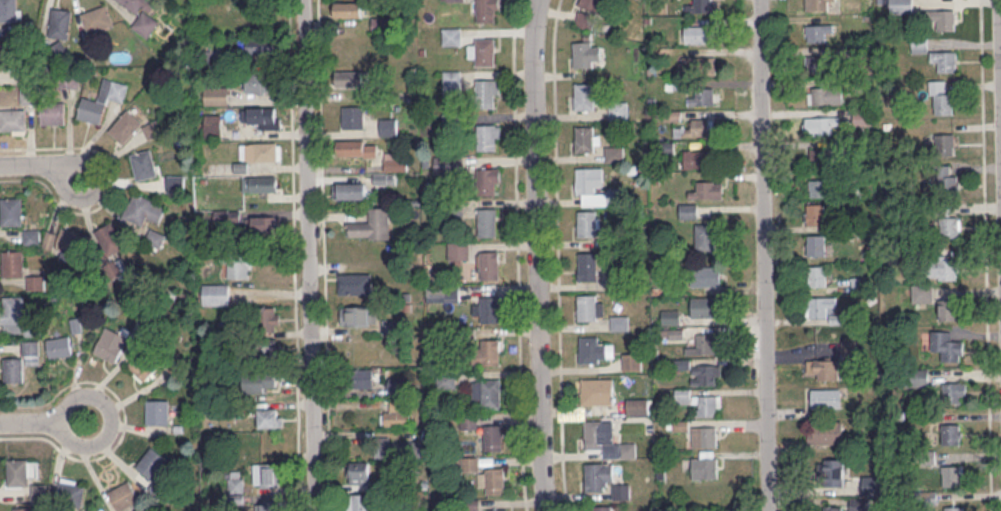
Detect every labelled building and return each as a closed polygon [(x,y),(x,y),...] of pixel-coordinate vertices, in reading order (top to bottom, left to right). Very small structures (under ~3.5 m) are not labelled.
[(19,21),(19,0),(0,0),(0,21),(19,21)] [(140,14),(133,27),(149,37),(159,21),(148,14),(157,1),(156,0),(118,0),(140,14)] [(478,22),(478,0),(496,0),(496,22),(478,22)] [(579,4),(597,13),(603,0),(581,0),(579,4)] [(716,0),(694,0),(694,3),(685,3),(685,12),(716,12),(716,0)] [(827,10),(827,1),(836,1),(836,0),(806,0),(806,10),(827,10)] [(890,13),(912,13),(912,0),(890,0),(890,13)] [(334,17),(363,17),(363,1),(334,1),(334,17)] [(82,13),(88,33),(114,25),(108,5),(82,13)] [(50,36),(69,38),(72,9),(52,7),(50,36)] [(956,9),(929,9),(929,20),(937,20),(937,30),(956,30),(956,9)] [(597,14),(579,10),(575,26),(593,30),(597,14)] [(386,30),(386,18),(374,18),(374,30),(386,30)] [(827,32),(835,32),(835,24),(806,24),(806,42),(827,42),(827,32)] [(685,43),(710,43),(710,26),(685,26),(685,43)] [(460,44),(460,30),(444,30),(444,44),(460,44)] [(276,37),(246,37),(246,54),(276,54),(276,37)] [(475,38),(493,38),(494,66),(476,66),(475,38)] [(600,41),(574,41),(574,67),(600,67),(600,41)] [(13,42),(0,42),(0,69),(13,69),(13,42)] [(931,62),(938,62),(938,71),(957,71),(957,51),(931,51),(931,62)] [(715,55),(678,55),(678,74),(715,74),(715,55)] [(808,73),(829,73),(829,55),(808,55),(808,73)] [(366,70),(336,70),(336,87),(366,87),(366,70)] [(444,70),(444,90),(460,90),(460,70),(444,70)] [(247,92),(273,92),(273,72),(247,72),(247,92)] [(83,96),(78,118),(103,124),(109,98),(125,102),(129,84),(102,77),(97,99),(83,96)] [(477,80),(495,80),(495,108),(477,108),(477,80)] [(576,83),(594,82),(594,110),(576,110),(576,83)] [(229,104),(229,87),(205,87),(205,104),(229,104)] [(842,87),(809,87),(809,104),(842,104),(842,87)] [(719,88),(697,88),(697,96),(688,96),(688,105),(719,105),(719,88)] [(935,95),(935,114),(954,114),(954,95),(935,95)] [(610,117),(627,117),(627,102),(610,102),(610,117)] [(41,103),(41,124),(65,124),(65,103),(41,103)] [(364,105),(343,105),(343,128),(364,128),(364,105)] [(243,106),(243,122),(252,122),(252,129),(281,129),(281,106),(243,106)] [(27,131),(27,108),(0,108),(0,131),(27,131)] [(109,131),(125,144),(143,122),(128,109),(109,131)] [(221,114),(205,114),(205,137),(221,137),(221,114)] [(814,135),(831,135),(831,125),(840,125),(840,117),(814,117),(814,135)] [(397,118),(380,118),(380,135),(397,135),(397,118)] [(674,136),(710,136),(710,118),(687,118),(687,127),(674,127),(674,136)] [(155,121),(143,127),(150,139),(161,133),(155,121)] [(478,124),(496,123),(497,151),(479,151),(478,124)] [(575,125),(593,124),(594,152),(576,153),(575,125)] [(955,155),(955,133),(936,133),(936,155),(955,155)] [(377,156),(376,139),(339,140),(339,156),(377,156)] [(242,142),(242,161),(281,161),(281,142),(242,142)] [(624,146),(605,146),(605,162),(624,162),(624,146)] [(131,153),(137,180),(158,175),(152,149),(131,153)] [(834,163),(834,149),(811,149),(811,163),(834,163)] [(709,150),(685,150),(685,167),(709,167),(709,150)] [(957,165),(937,165),(937,192),(957,192),(957,165)] [(478,167),(496,166),(496,194),(478,195),(478,167)] [(577,167),(595,166),(595,194),(577,194),(577,167)] [(394,184),(394,173),(366,173),(366,183),(334,183),(334,199),(367,199),(367,183),(394,184)] [(281,191),(281,175),(243,175),(243,191),(281,191)] [(830,179),(810,179),(810,197),(830,197),(830,179)] [(723,180),(699,180),(699,190),(690,190),(690,198),(723,198),(723,180)] [(159,222),(167,207),(136,192),(124,216),(144,226),(148,217),(159,222)] [(2,225),(24,225),(24,197),(2,197),(2,225)] [(680,219),(698,219),(698,203),(680,203),(680,219)] [(807,225),(826,225),(826,203),(807,203),(807,225)] [(350,221),(350,238),(391,238),(391,207),(369,207),(369,221),(350,221)] [(478,208),(496,208),(497,236),(479,236),(478,208)] [(578,210),(596,209),(596,237),(578,238),(578,210)] [(278,215),(253,215),(253,234),(278,234),(278,215)] [(960,237),(960,216),(940,216),(940,237),(960,237)] [(96,229),(108,256),(126,248),(114,221),(96,229)] [(696,249),(716,249),(716,224),(696,224),(696,249)] [(84,234),(61,227),(58,237),(49,235),(45,247),(77,257),(84,234)] [(40,230),(24,230),(24,244),(40,244),(40,230)] [(163,246),(166,233),(150,230),(148,243),(163,246)] [(809,255),(825,255),(825,234),(809,234),(809,255)] [(469,260),(469,241),(449,241),(449,260),(469,260)] [(25,276),(25,250),(3,250),(3,276),(25,276)] [(499,250),(482,250),(482,279),(499,279),(499,250)] [(579,252),(597,252),(597,280),(579,280),(579,252)] [(958,279),(958,256),(935,256),(935,279),(958,279)] [(229,278),(252,278),(252,257),(229,257),(229,278)] [(827,286),(826,265),(809,266),(809,286),(827,286)] [(721,266),(693,266),(693,286),(721,286),(721,266)] [(372,273),(339,273),(339,294),(372,294),(372,273)] [(204,284),(204,304),(230,304),(230,284),(204,284)] [(578,293),(596,293),(597,321),(579,321),(578,293)] [(26,296),(3,296),(3,334),(39,334),(39,325),(26,325),(26,296)] [(499,323),(499,296),(482,296),(482,323),(499,323)] [(692,317),(720,317),(720,297),(692,297),(692,317)] [(836,297),(811,297),(811,316),(828,316),(828,306),(836,306),(836,297)] [(957,299),(938,299),(938,320),(957,320),(957,299)] [(280,331),(280,306),(262,306),(262,331),(280,331)] [(376,306),(342,306),(342,325),(377,325),(376,306)] [(662,324),(680,324),(680,309),(662,309),(662,324)] [(94,352),(116,363),(130,336),(108,324),(94,352)] [(962,341),(951,341),(951,330),(932,330),(932,350),(942,350),(942,362),(962,362),(962,341)] [(718,354),(718,333),(697,333),(697,345),(687,345),(687,354),(718,354)] [(49,358),(74,355),(72,335),(48,338),(49,358)] [(580,336),(598,336),(599,364),(581,364),(580,336)] [(500,365),(500,339),(482,339),(482,349),(474,349),(474,365),(500,365)] [(23,357),(4,357),(5,382),(25,382),(25,364),(40,364),(40,340),(23,340),(23,357)] [(145,348),(128,366),(145,382),(162,364),(145,348)] [(642,370),(642,353),(623,353),(623,370),(642,370)] [(839,378),(839,359),(814,359),(814,378),(839,378)] [(720,385),(720,364),(691,364),(691,385),(720,385)] [(929,370),(916,369),(915,385),(928,385),(929,370)] [(374,370),(351,370),(351,387),(374,387),(374,370)] [(246,392),(277,392),(277,373),(246,373),(246,392)] [(391,390),(399,389),(398,378),(389,379),(391,390)] [(483,378),(501,378),(501,406),(483,406),(483,378)] [(582,378),(600,378),(601,406),(583,406),(582,378)] [(966,382),(943,382),(943,402),(966,402),(966,382)] [(841,388),(811,388),(811,407),(841,407),(841,388)] [(721,395),(691,395),(691,389),(676,389),(676,403),(696,403),(696,415),(721,415),(721,395)] [(628,398),(628,413),(649,413),(649,398),(628,398)] [(147,400),(147,424),(171,424),(171,400),(147,400)] [(383,426),(410,426),(410,403),(391,403),(391,410),(383,410),(383,426)] [(259,428),(283,428),(283,407),(259,407),(259,428)] [(462,429),(477,429),(477,413),(462,413),(462,429)] [(584,419),(602,419),(602,447),(584,447),(584,419)] [(843,443),(843,421),(811,421),(811,443),(843,443)] [(484,423),(502,422),(502,450),(484,451),(484,423)] [(962,444),(962,423),(942,423),(942,444),(962,444)] [(693,427),(693,446),(717,446),(717,427),(693,427)] [(376,457),(403,457),(403,438),(376,438),(376,457)] [(137,466),(154,480),(171,460),(153,445),(137,466)] [(718,478),(717,450),(701,450),(701,457),(692,457),(692,479),(718,478)] [(8,459),(8,486),(29,486),(29,476),(37,476),(37,459),(8,459)] [(844,459),(819,459),(819,485),(844,485),(844,459)] [(370,461),(348,461),(348,483),(370,483),(370,461)] [(584,462),(602,461),(603,489),(585,490),(584,462)] [(254,486),(282,486),(282,463),(254,463),(254,486)] [(943,485),(962,485),(962,465),(943,465),(943,485)] [(486,467),(504,466),(504,494),(486,495),(486,467)] [(84,480),(58,480),(58,505),(84,505),(84,480)] [(120,510),(121,510),(141,500),(130,480),(109,491),(120,510)] [(614,483),(614,500),(630,500),(630,483),(614,483)] [(350,494),(350,510),(374,510),(374,494),(350,494)] [(870,498),(850,498),(850,510),(870,510),(870,498)] [(280,501),(259,501),(259,510),(280,510),(280,501)] [(611,503),(611,510),(593,510),(593,503),(611,503)]
